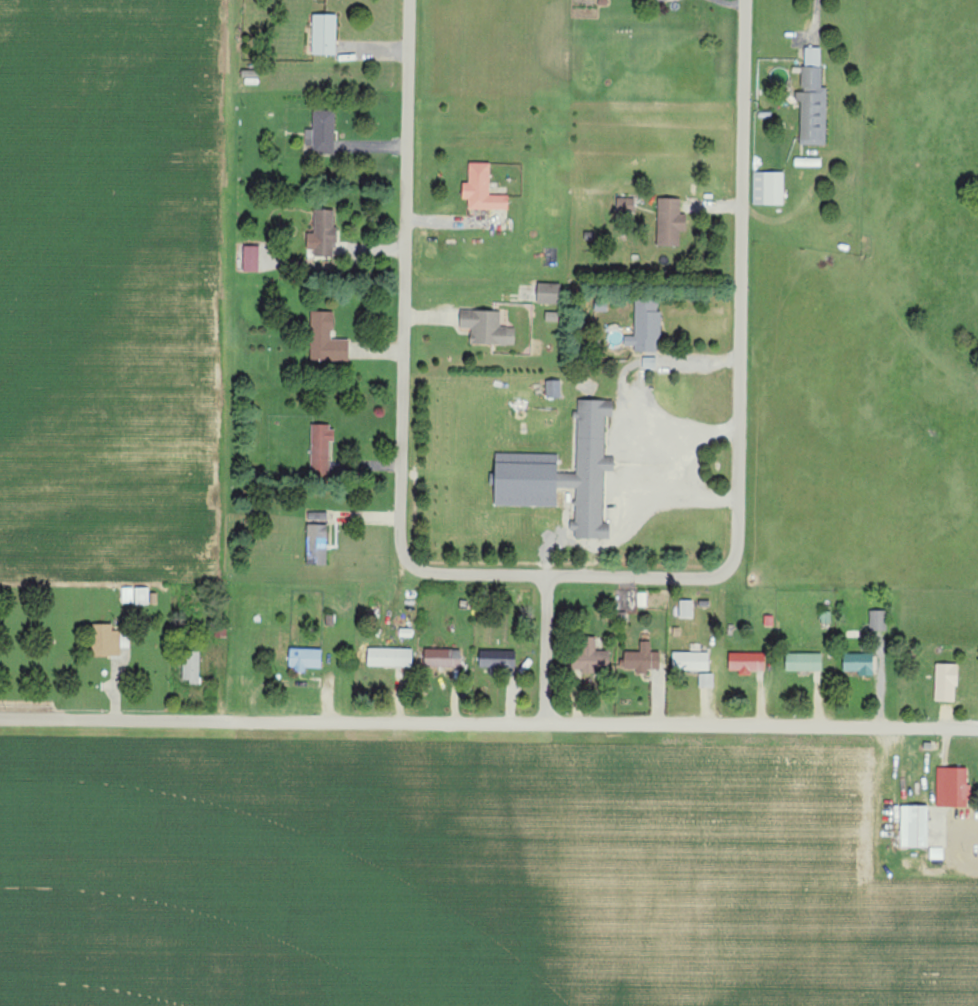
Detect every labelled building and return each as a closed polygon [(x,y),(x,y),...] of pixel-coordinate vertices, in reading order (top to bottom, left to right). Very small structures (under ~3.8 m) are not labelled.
[(337,15),(313,15),(313,55),(336,55),(337,15)] [(827,145),(828,87),(821,87),(822,48),(804,48),(803,93),(796,93),(796,102),(801,102),(800,144),(827,145)] [(306,128),(305,145),(312,146),(312,153),(334,154),(336,110),(314,109),(313,129),(306,128)] [(463,198),(469,198),(469,209),(509,209),(509,195),(490,194),(491,162),(470,162),(469,182),(463,182),(463,198)] [(784,172),(754,171),(753,204),(784,205),(784,172)] [(617,211),(635,212),(635,198),(618,197),(617,211)] [(687,213),(680,213),(680,198),(659,197),(658,245),(680,246),(680,233),(686,233),(687,213)] [(315,208),(314,233),(307,232),(307,249),(315,250),(314,260),(335,261),(337,209),(315,208)] [(259,271),(260,245),(244,245),(243,271),(259,271)] [(538,303),(560,303),(561,283),(538,282),(538,303)] [(635,336),(624,336),(624,346),(635,346),(635,351),(660,351),(660,299),(635,299),(635,336)] [(515,345),(516,326),(500,326),(501,310),(461,309),(460,327),(471,328),(471,343),(515,345)] [(311,360),(349,361),(350,339),(334,339),(334,311),(312,311),(311,360)] [(643,368),(656,368),(657,357),(644,357),(643,368)] [(562,380),(546,379),(546,397),(561,398),(562,380)] [(497,452),(495,505),(558,507),(558,487),(576,488),(575,521),(573,521),(572,537),(611,539),(611,523),(603,523),(605,471),(615,471),(615,457),(605,457),(606,416),(614,416),(614,400),(578,399),(578,411),(576,473),(558,473),(559,454),(497,452)] [(333,425),(312,424),(310,474),(330,475),(331,441),(333,441),(333,425)] [(308,564),(327,565),(328,523),(325,523),(325,512),(308,512),(308,564)] [(149,605),(149,588),(136,588),(136,605),(149,605)] [(694,600),(681,600),(680,617),(693,618),(694,600)] [(870,630),(886,631),(887,610),(870,610),(870,630)] [(120,655),(121,624),(92,624),(92,655),(120,655)] [(610,669),(610,651),(596,650),(596,637),(575,637),(574,677),(599,677),(599,669),(610,669)] [(640,652),(625,651),(625,668),(636,669),(636,673),(648,674),(648,669),(660,670),(661,652),(651,652),(652,642),(641,641),(640,652)] [(322,649),(290,648),(289,669),(306,670),(306,667),(321,668),(322,649)] [(412,667),(413,648),(369,648),(368,666),(412,667)] [(425,667),(461,668),(461,649),(425,649),(425,667)] [(480,667),(516,668),(516,651),(480,650),(480,667)] [(183,682),(200,682),(200,651),(184,651),(183,682)] [(710,653),(674,652),(673,670),(709,671),(710,653)] [(729,653),(730,671),(739,670),(739,675),(753,675),(752,671),(767,670),(766,652),(729,653)] [(823,653),(787,653),(787,671),(822,671),(823,653)] [(860,671),(859,675),(874,675),(875,653),(845,653),(844,671),(860,671)] [(957,701),(958,664),(936,663),(936,701),(957,701)] [(714,687),(713,674),(700,674),(700,687),(714,687)] [(969,767),(938,767),(937,806),(968,807),(969,767)] [(902,847),(929,847),(929,806),(901,806),(902,847)]
